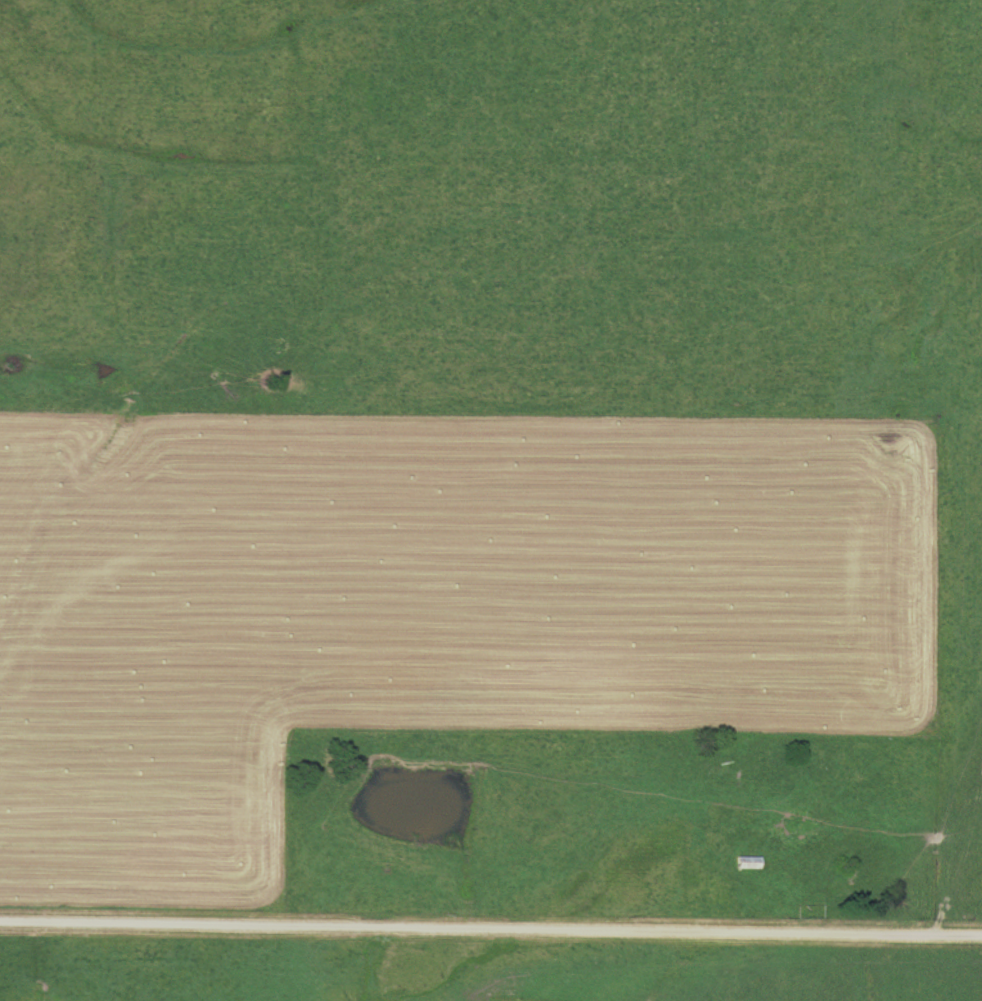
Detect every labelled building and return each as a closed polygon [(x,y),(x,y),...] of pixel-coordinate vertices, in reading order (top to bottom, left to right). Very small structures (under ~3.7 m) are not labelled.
[(758,869),(758,857),(735,857),(735,869),(758,869)]
